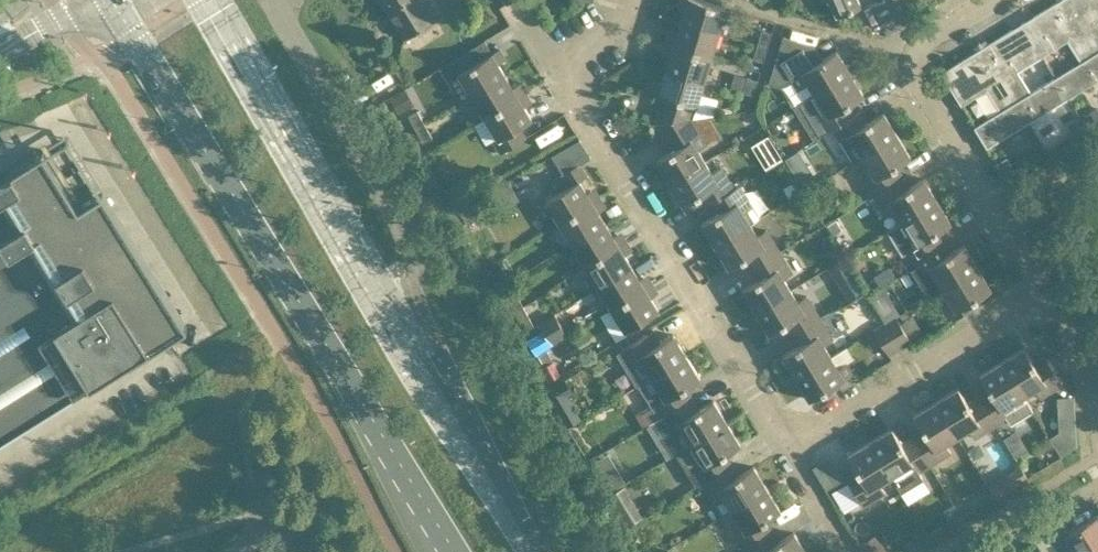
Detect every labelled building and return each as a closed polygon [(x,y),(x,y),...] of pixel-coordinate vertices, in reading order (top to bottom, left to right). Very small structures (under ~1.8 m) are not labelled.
[(387,6),(406,36),(424,24),(436,17),(425,0),(383,0),(387,6)] [(682,20),(719,31),(727,6),(706,0),(683,0),(682,5),(686,6),(682,20)] [(836,15),(861,4),(860,0),(830,0),(836,15)] [(1023,22),(1043,54),(1068,39),(1081,60),(1056,75),(1057,77),(1059,80),(1069,96),(1097,78),(1097,53),(1066,0),(1059,0),(1023,22)] [(1097,53),(1097,0),(1066,0),(1097,53)] [(674,32),(670,43),(712,55),(719,31),(682,20),(678,33),(674,32)] [(1023,22),(983,46),(1028,121),(1069,96),(1059,80),(1057,77),(1056,75),(1031,90),(1018,70),(1043,54),(1023,22)] [(768,47),(772,32),(762,30),(758,44),(768,47)] [(837,49),(817,61),(806,41),(795,38),(783,35),(769,81),(781,85),(794,78),(799,87),(809,81),(815,92),(851,71),(837,49)] [(460,73),(472,94),(506,74),(499,61),(502,59),(496,49),(493,51),(485,39),(481,41),(440,66),(448,80),(460,73)] [(672,54),(667,68),(705,79),(712,55),(670,43),(667,53),(672,54)] [(758,44),(754,58),(764,61),(768,47),(758,44)] [(1028,121),(983,46),(942,71),(962,104),(987,88),(1000,110),(975,125),(987,146),(1028,121)] [(663,94),(655,122),(692,116),(696,104),(697,104),(700,94),(705,79),(667,68),(663,82),(659,81),(656,92),(663,94)] [(815,92),(800,102),(820,135),(834,127),(857,112),(851,102),(864,94),(851,71),(815,92)] [(506,74),(472,94),(485,116),(523,93),(517,84),(513,86),(506,74)] [(743,93),(748,78),(734,74),(730,89),(743,93)] [(753,96),(757,81),(748,78),(743,93),(753,96)] [(402,91),(391,98),(399,113),(411,106),(402,91)] [(523,93),(485,116),(499,137),(495,140),(502,151),(526,136),(519,125),(532,117),(525,104),(528,102),(523,93)] [(696,104),(692,116),(708,114),(714,113),(719,99),(700,94),(697,104),(696,104)] [(813,140),(820,135),(800,102),(793,106),(813,140)] [(1082,116),(1089,126),(1097,121),(1097,109),(1097,107),(1082,116)] [(857,112),(834,127),(854,160),(863,154),(898,133),(884,111),(870,120),(863,108),(857,112)] [(418,110),(409,115),(416,128),(426,123),(418,110)] [(692,116),(708,143),(721,135),(708,114),(692,116)] [(657,159),(671,181),(705,159),(699,148),(708,143),(692,116),(655,122),(672,150),(657,159)] [(1079,116),(1068,123),(1075,135),(1086,128),(1086,127),(1079,116)] [(426,123),(416,128),(424,142),(433,136),(426,123)] [(861,172),(874,193),(904,175),(897,164),(911,155),(898,133),(863,154),(870,166),(861,172)] [(769,136),(752,145),(766,169),(783,160),(769,136)] [(12,169),(0,177),(0,440),(112,370),(111,369),(168,333),(169,335),(188,323),(104,188),(79,203),(45,149),(12,169)] [(800,150),(785,159),(804,190),(819,181),(800,150)] [(1005,157),(996,162),(1006,177),(1015,172),(1005,157)] [(698,195),(705,205),(734,187),(722,166),(713,171),(705,159),(671,181),(684,203),(698,195)] [(546,199),(560,221),(597,198),(591,189),(588,191),(580,179),(588,175),(580,162),(554,178),(561,190),(546,199)] [(490,166),(480,172),(485,181),(495,175),(490,166)] [(896,209),(903,221),(938,199),(924,177),(911,186),(904,175),(874,193),(887,215),(896,209)] [(716,213),(703,222),(716,244),(751,222),(760,217),(753,205),(740,184),(734,187),(710,202),(710,203),(711,204),(716,213)] [(560,221),(573,242),(606,222),(599,210),(602,207),(597,198),(560,221)] [(903,221),(890,228),(903,251),(907,248),(914,259),(942,242),(935,231),(937,230),(951,221),(938,199),(903,221)] [(469,204),(460,209),(467,223),(477,218),(469,204)] [(751,222),(716,244),(730,266),(744,257),(750,268),(780,250),(767,229),(760,217),(751,222)] [(837,219),(827,224),(833,234),(842,228),(837,219)] [(573,242),(586,264),(623,241),(617,232),(614,234),(606,222),(573,242)] [(586,264),(599,285),(633,265),(625,252),(629,250),(623,241),(586,264)] [(942,242),(914,259),(917,264),(922,272),(915,276),(927,296),(943,287),(978,266),(965,243),(951,252),(949,253),(942,242)] [(743,288),(757,310),(791,289),(784,277),(793,272),(780,250),(750,268),(757,279),(743,288)] [(855,250),(846,255),(852,265),(860,259),(855,250)] [(914,259),(905,264),(909,270),(917,264),(914,259)] [(844,260),(829,268),(848,300),(863,292),(844,260)] [(599,285),(612,307),(649,284),(644,275),(640,277),(633,265),(599,285)] [(978,266),(943,287),(950,298),(941,304),(948,314),(991,288),(978,266)] [(891,267),(873,277),(879,288),(897,278),(891,267)] [(513,284),(504,289),(513,307),(513,308),(523,303),(523,302),(522,301),(513,284)] [(649,284),(612,307),(625,329),(659,308),(651,295),(655,293),(649,284)] [(870,296),(880,312),(895,304),(885,287),(870,296)] [(790,334),(820,316),(807,295),(798,300),(791,289),(757,310),(770,332),(790,320),(797,330),(790,334)] [(592,290),(583,296),(587,303),(597,297),(592,290)] [(523,303),(513,308),(525,330),(535,325),(523,303)] [(895,304),(880,312),(885,321),(896,314),(897,315),(901,313),(895,304)] [(897,315),(885,322),(901,347),(912,340),(905,329),(901,324),(897,315)] [(783,354),(797,376),(832,355),(825,343),(834,338),(820,316),(790,334),(791,335),(797,331),(804,341),(783,354)] [(901,324),(912,340),(923,333),(913,316),(901,324)] [(889,353),(901,347),(885,322),(874,329),(875,329),(889,353)] [(539,333),(530,338),(537,352),(547,347),(558,340),(551,326),(539,333)] [(623,348),(617,352),(638,385),(640,384),(687,355),(674,333),(659,342),(654,345),(647,335),(653,332),(654,331),(653,330),(623,348)] [(1025,346),(1003,360),(1024,395),(1036,388),(1041,397),(1063,383),(1044,353),(1043,354),(1047,360),(1037,367),(1025,346)] [(547,347),(537,352),(544,365),(551,379),(561,373),(554,360),(547,347)] [(687,355),(640,384),(659,417),(664,415),(687,401),(693,397),(694,396),(693,396),(692,397),(687,400),(680,389),(686,386),(687,385),(701,377),(687,355)] [(832,355),(797,376),(810,398),(854,371),(848,361),(839,367),(832,355)] [(1007,417),(1011,423),(1033,410),(1024,395),(1003,360),(981,373),(993,393),(983,400),(979,393),(978,394),(996,424),(1007,417)] [(959,387),(937,400),(958,435),(970,428),(975,437),(996,424),(978,394),(981,400),(971,407),(959,387)] [(1076,450),(1074,394),(1057,395),(1059,431),(1046,431),(1047,451),(1076,450)] [(686,431),(693,442),(728,421),(714,399),(694,411),(687,401),(664,415),(677,436),(686,431)] [(927,434),(916,440),(931,464),(952,451),(946,442),(958,435),(937,400),(914,414),(927,434)] [(574,406),(561,414),(567,426),(581,419),(574,406)] [(693,442),(677,452),(697,485),(704,481),(734,463),(734,462),(732,463),(727,466),(721,455),(726,452),(741,443),(728,421),(693,442)] [(893,427),(871,440),(892,475),(902,491),(924,478),(920,471),(931,464),(916,440),(915,441),(914,441),(905,447),(902,442),(893,427)] [(892,475),(871,440),(848,454),(861,474),(850,480),(846,474),(864,504),(886,491),(880,482),(892,475)] [(810,465),(824,488),(841,477),(827,454),(810,465)] [(726,497),(733,508),(768,487),(755,465),(734,477),(728,467),(734,463),(704,481),(717,502),(726,497)] [(617,465),(604,473),(613,488),(626,480),(617,465)] [(625,485),(607,496),(613,507),(632,496),(625,485)] [(731,525),(744,547),(774,528),(768,532),(761,521),(781,509),(768,487),(733,508),(740,520),(731,525)] [(1048,533),(1059,551),(1080,551),(1097,541),(1097,513),(1068,531),(1063,524),(1048,533)] [(744,547),(747,551),(808,551),(795,531),(781,540),(780,540),(775,543),(768,533),(773,530),(775,529),(774,528),(744,547)] [(1080,551),(1097,551),(1097,541),(1080,551)]
